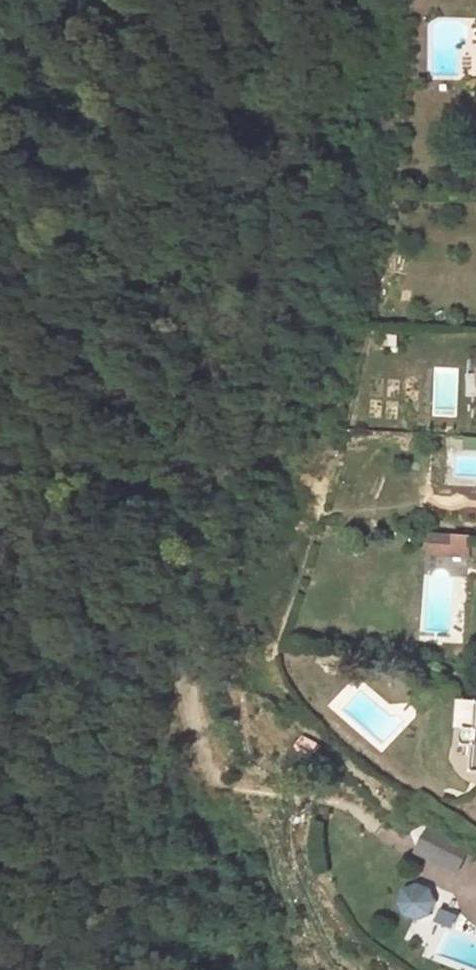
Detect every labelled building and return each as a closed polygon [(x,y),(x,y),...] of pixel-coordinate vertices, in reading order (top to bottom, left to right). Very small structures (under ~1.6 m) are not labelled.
[(431,558),(473,558),(473,535),(432,535),(431,558)] [(424,570),(422,632),(461,634),(463,571),(424,570)] [(321,668),(348,670),(348,657),(322,655),(321,668)] [(459,873),(466,857),(423,838),(416,853),(459,873)] [(441,895),(413,881),(398,909),(426,924),(441,895)]
